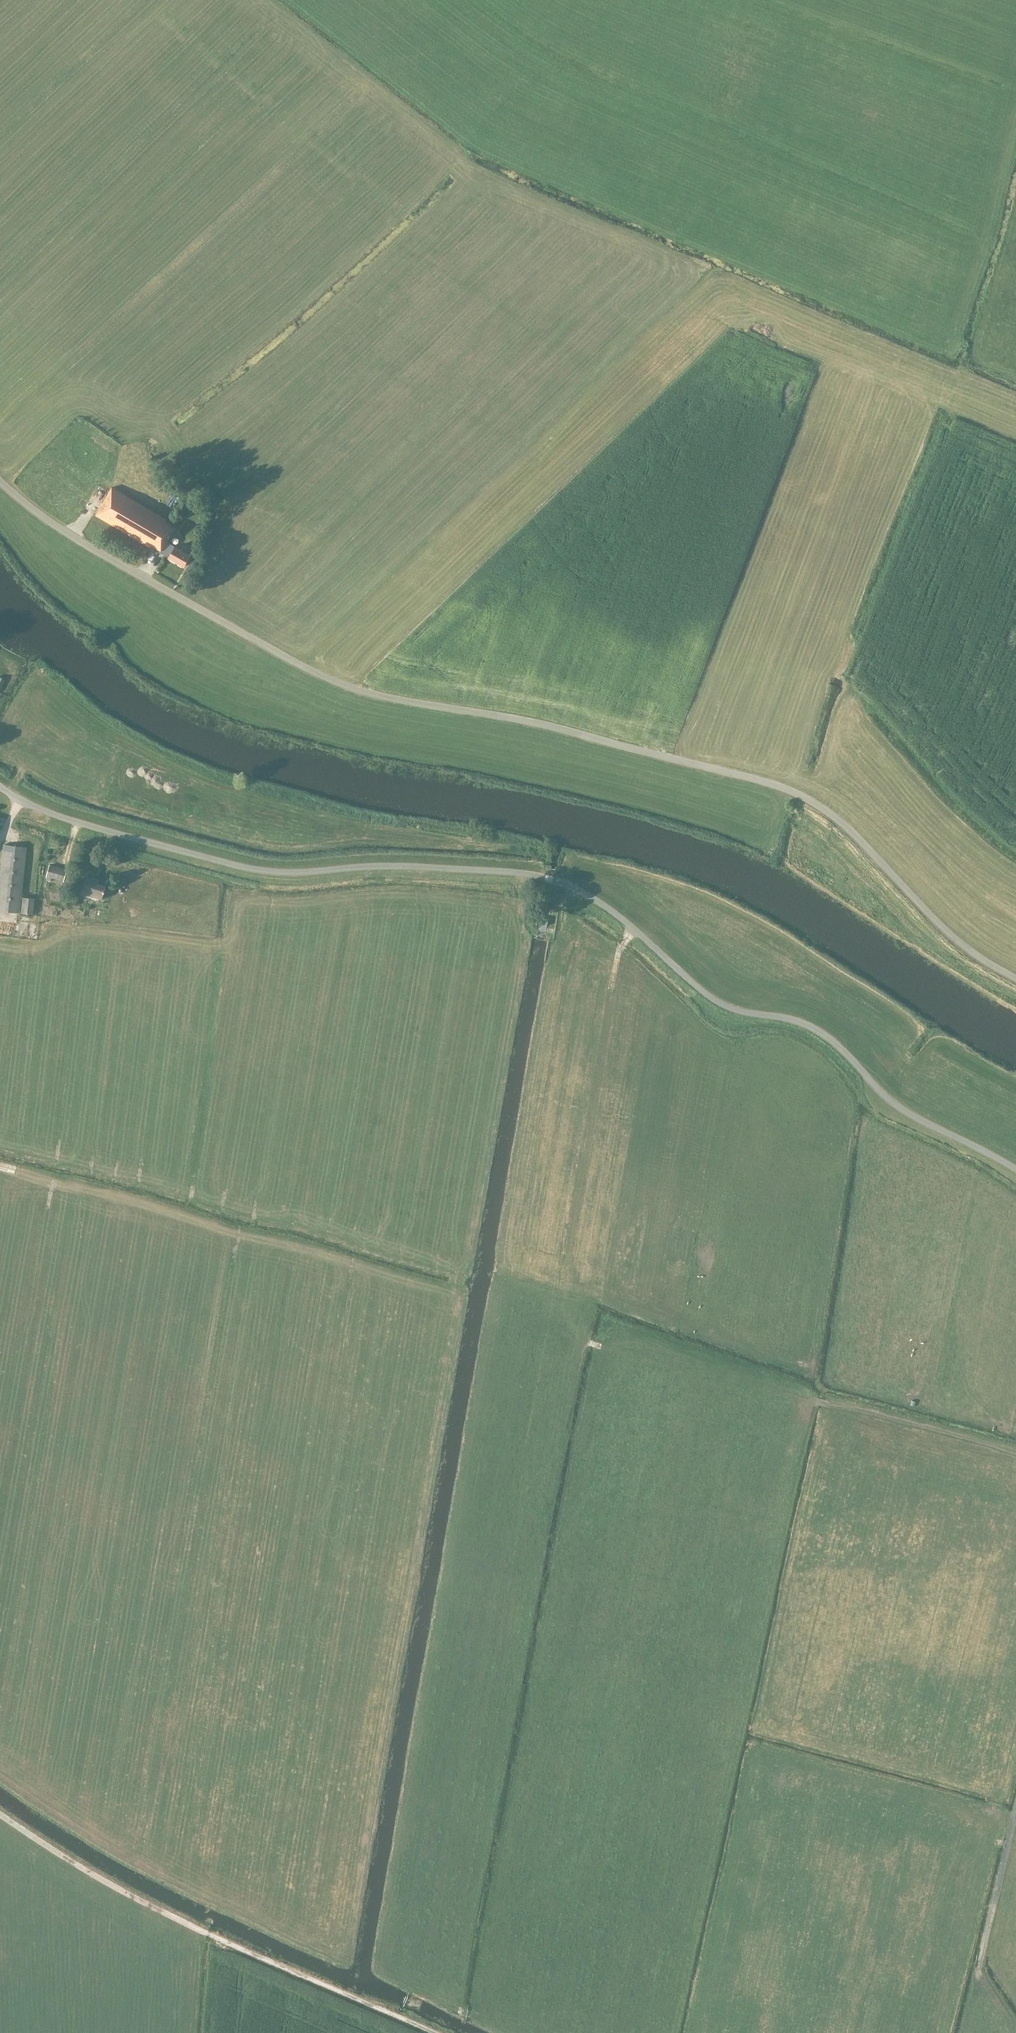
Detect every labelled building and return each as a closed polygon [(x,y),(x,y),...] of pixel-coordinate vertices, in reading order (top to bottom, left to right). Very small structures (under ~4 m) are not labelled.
[(153,546),(169,524),(163,521),(165,518),(111,487),(95,515),(150,547),(151,545),(153,546)] [(174,527),(169,524),(153,546),(169,555),(168,558),(183,567),(190,555),(166,541),(174,527)] [(4,845),(0,876),(0,911),(16,913),(24,847),(4,845)] [(49,865),(45,877),(63,882),(67,869),(49,865)] [(86,875),(80,893),(101,899),(105,886),(97,883),(98,879),(86,875)] [(33,899),(22,897),(20,913),(31,914),(33,899)] [(27,926),(27,917),(19,916),(18,925),(27,926)] [(548,919),(540,917),(539,925),(546,926),(548,919)]
